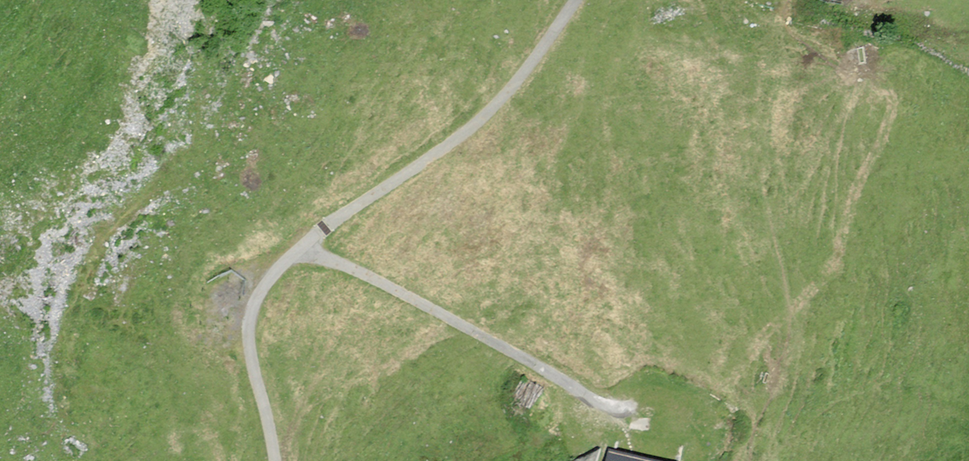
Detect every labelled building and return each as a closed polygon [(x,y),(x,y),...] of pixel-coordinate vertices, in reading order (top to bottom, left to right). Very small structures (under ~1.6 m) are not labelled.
[(610,452),(608,460),(650,460),(610,452)]
